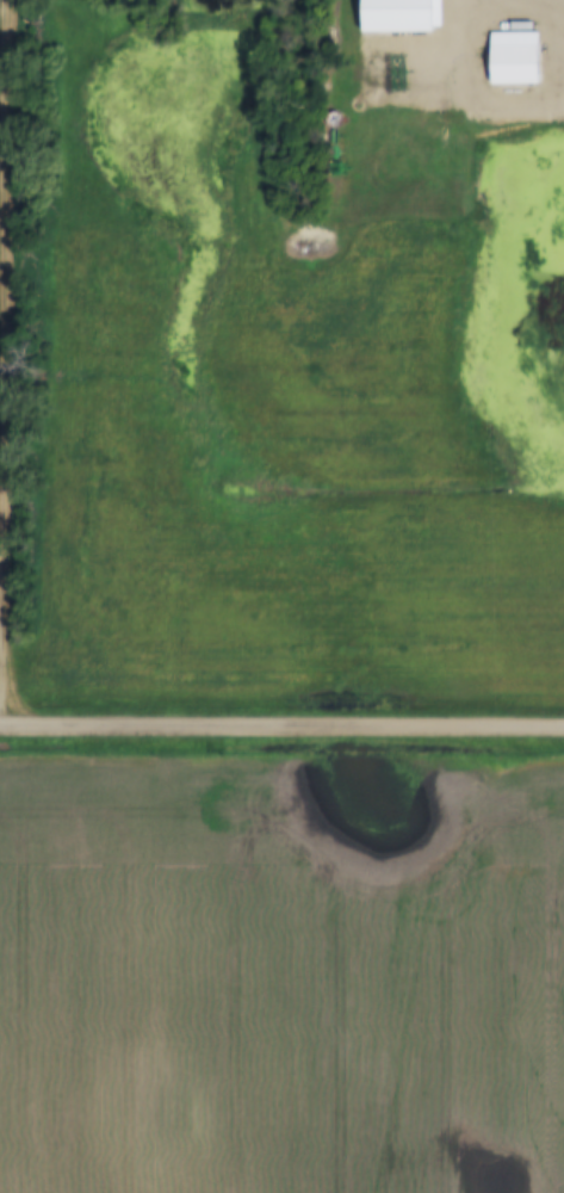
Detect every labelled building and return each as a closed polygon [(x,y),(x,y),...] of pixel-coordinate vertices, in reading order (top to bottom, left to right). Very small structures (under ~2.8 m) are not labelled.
[(490,84),(540,83),(540,31),(490,32),(490,84)]
